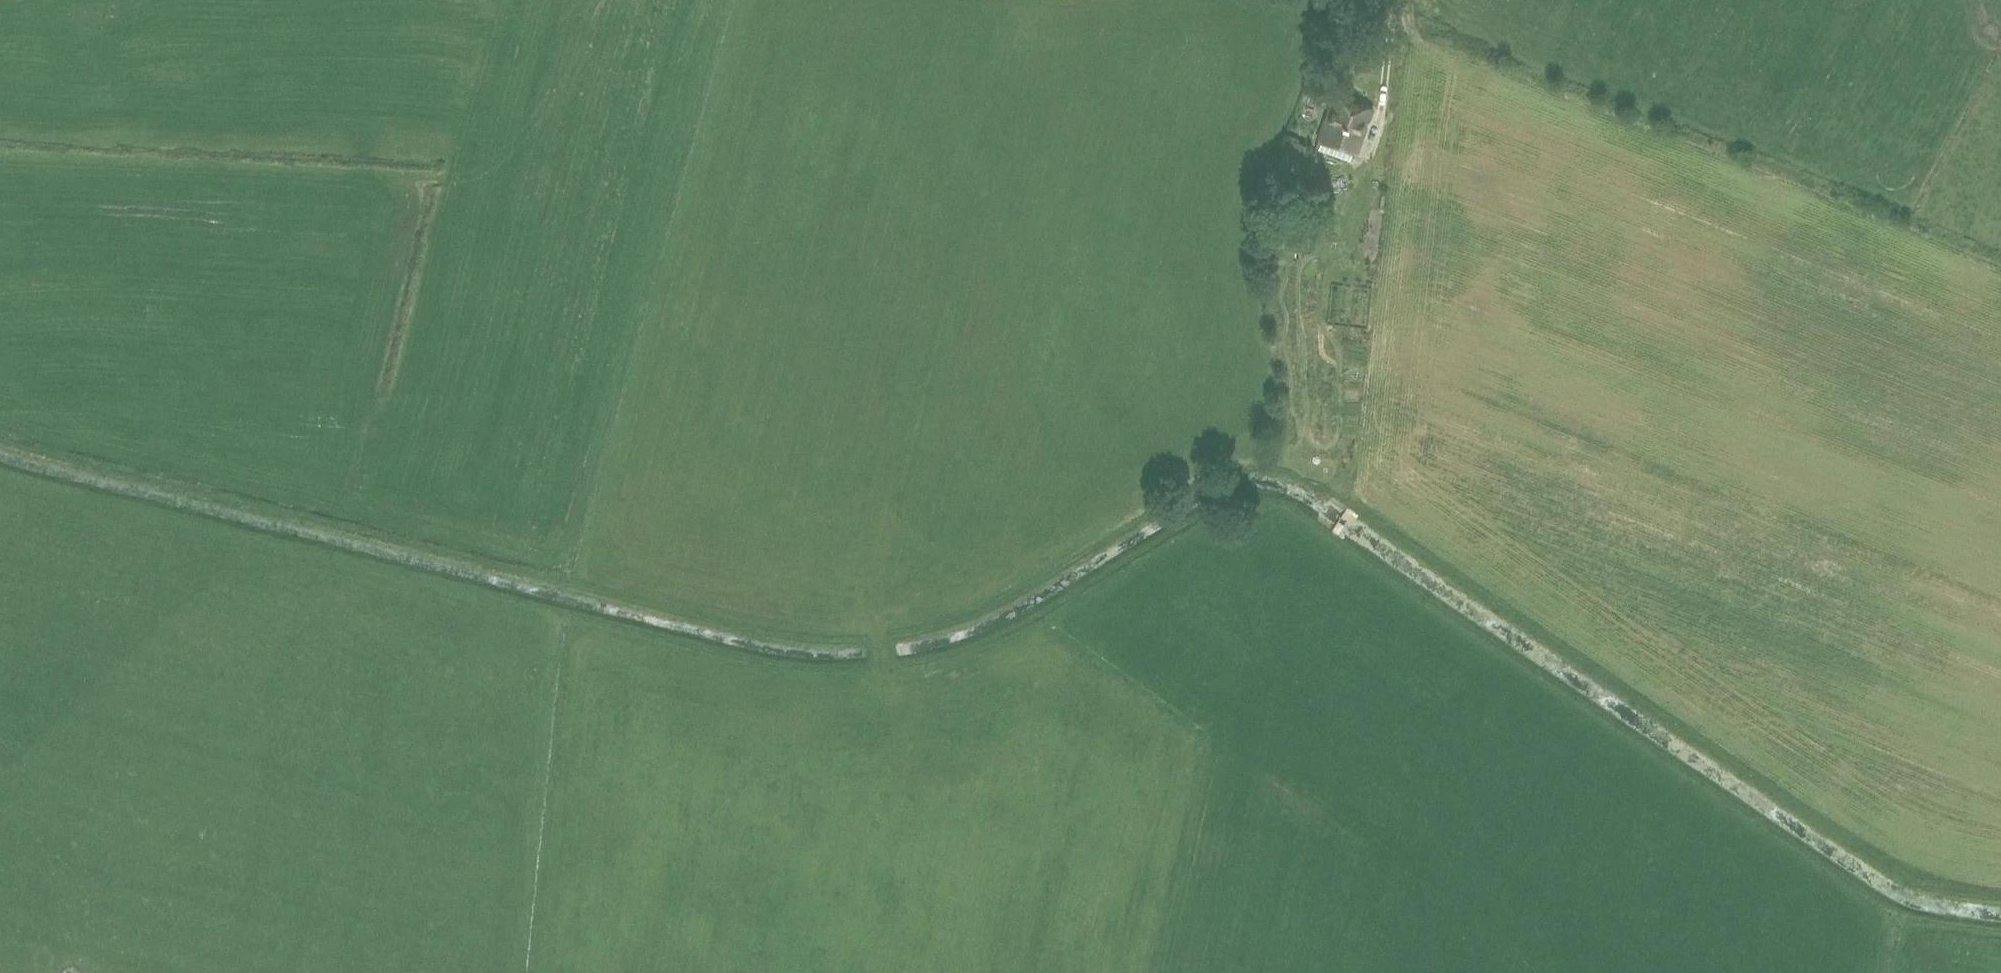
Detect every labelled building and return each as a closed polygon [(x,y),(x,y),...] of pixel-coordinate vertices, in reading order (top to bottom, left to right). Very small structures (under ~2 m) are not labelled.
[(1354,148),(1357,149),(1372,105),(1335,92),(1320,137),(1316,148),(1350,160),(1354,148)]
